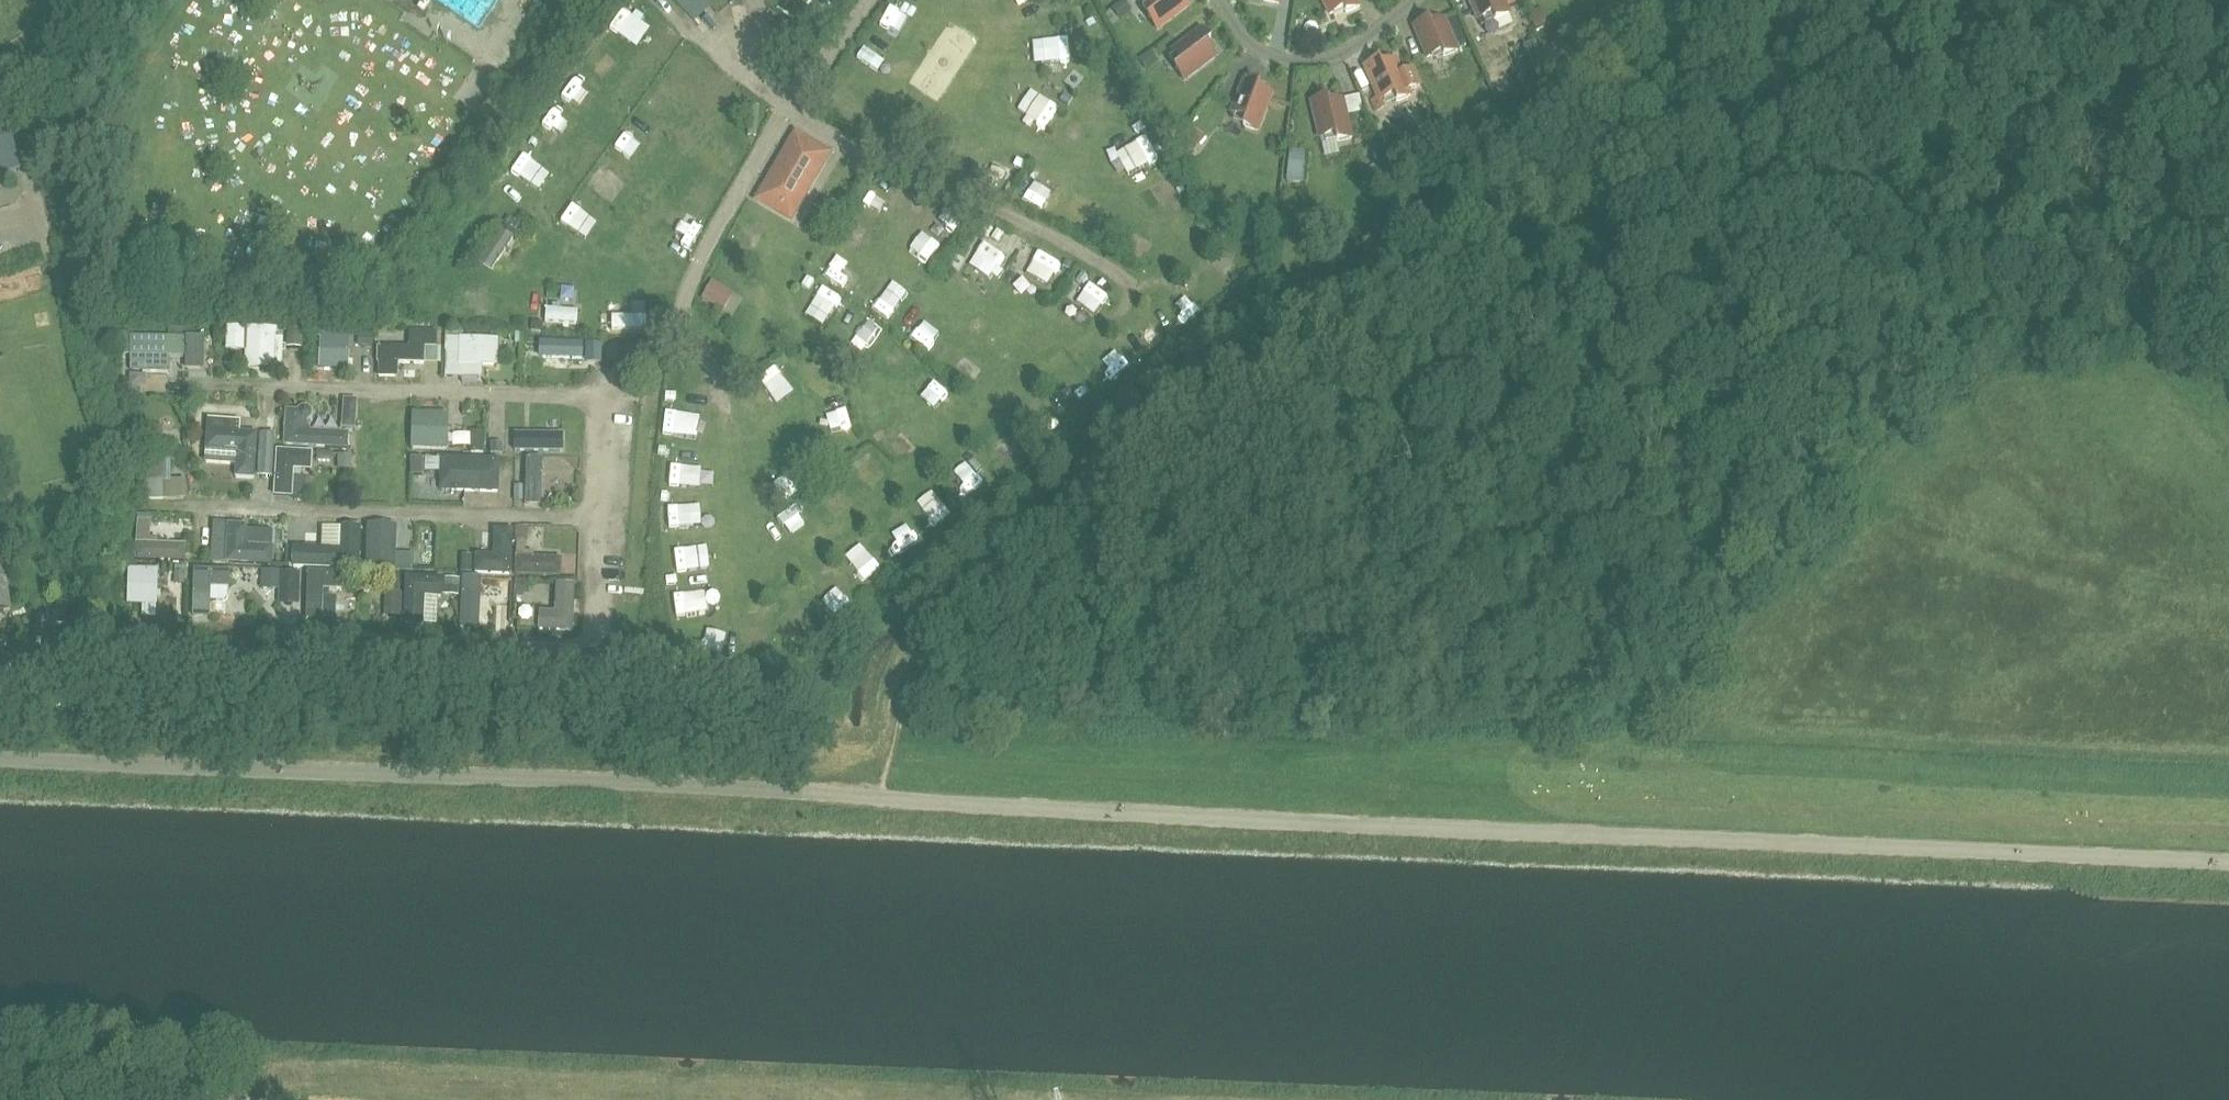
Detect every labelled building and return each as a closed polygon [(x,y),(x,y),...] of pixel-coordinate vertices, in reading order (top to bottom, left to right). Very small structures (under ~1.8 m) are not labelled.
[(681,7),(689,16),(705,1),(704,0),(689,0),(681,7)] [(1145,0),(1154,12),(1148,17),(1157,30),(1188,7),(1183,0),(1145,0)] [(1329,14),(1343,8),(1345,12),(1360,6),(1357,0),(1323,0),(1329,14)] [(1478,19),(1492,13),(1495,20),(1509,14),(1503,0),(1469,0),(1478,19)] [(1443,56),(1457,50),(1444,19),(1430,25),(1428,20),(1414,26),(1427,57),(1441,51),(1443,56)] [(1210,42),(1201,30),(1172,51),(1181,64),(1175,69),(1184,81),(1215,58),(1206,45),(1210,42)] [(665,143),(715,100),(676,56),(619,106),(636,126),(618,141),(627,152),(653,129),(665,143)] [(1380,60),(1366,66),(1379,96),(1370,99),(1375,111),(1384,107),(1380,99),(1395,93),(1398,100),(1412,94),(1409,89),(1422,83),(1413,63),(1401,68),(1397,59),(1382,65),(1380,60)] [(1258,82),(1244,77),(1231,111),(1246,116),(1243,124),(1257,129),(1271,93),(1256,87),(1258,82)] [(1326,98),(1311,102),(1319,137),(1335,133),(1336,141),(1351,138),(1342,100),(1327,103),(1326,98)] [(1371,101),(1356,103),(1357,120),(1372,118),(1371,101)] [(0,109),(0,172),(20,167),(6,107),(0,109)] [(819,149),(804,140),(800,147),(790,142),(761,193),(795,213),(824,162),(815,156),(819,149)] [(559,159),(536,179),(554,199),(577,179),(559,159)] [(520,223),(510,216),(506,222),(516,229),(520,223)] [(503,252),(514,261),(530,240),(519,231),(503,252)] [(978,272),(1002,287),(1017,263),(993,248),(978,272)] [(1073,278),(1077,266),(1053,257),(1048,270),(1073,278)] [(658,299),(648,299),(648,307),(658,307),(658,299)] [(553,325),(586,326),(586,310),(553,309),(553,325)] [(276,328),(227,328),(226,351),(245,351),(245,368),(275,369),(276,328)] [(398,378),(398,363),(425,364),(425,347),(436,348),(437,332),(409,332),(409,347),(377,347),(377,363),(378,378),(398,378)] [(350,335),(320,334),(318,369),(349,370),(350,335)] [(204,337),(129,336),(130,371),(169,372),(170,356),(185,356),(185,369),(204,370),(204,337)] [(459,365),(459,378),(482,378),(482,365),(498,366),(499,339),(460,337),(458,364),(459,365)] [(542,341),(542,357),(583,358),(583,342),(542,341)] [(585,343),(585,360),(601,360),(601,343),(585,343)] [(396,413),(396,398),(378,398),(378,413),(396,413)] [(301,407),(297,410),(285,410),(283,446),(347,450),(348,433),(310,431),(307,422),(311,417),(312,412),(308,407),(301,407)] [(448,450),(449,414),(412,412),(411,449),(448,450)] [(254,479),(257,434),(239,433),(240,422),(207,419),(205,450),(237,451),(235,478),(254,479)] [(163,427),(146,427),(147,499),(164,499),(163,427)] [(568,433),(517,432),(516,452),(568,453),(568,433)] [(502,443),(492,443),(491,454),(501,454),(502,443)] [(311,471),(311,453),(276,452),(273,497),(292,498),(293,470),(311,471)] [(542,457),(526,457),(524,506),(541,506),(542,457)] [(499,459),(440,458),(439,491),(498,493),(499,459)] [(523,477),(521,459),(500,461),(502,479),(523,477)] [(227,524),(225,563),(272,565),(272,547),(271,547),(272,530),(247,529),(247,525),(227,524)] [(397,527),(366,525),(365,569),(395,570),(397,527)] [(360,527),(340,528),(338,549),(293,547),(292,568),(359,569),(360,527)] [(512,530),(493,529),(492,555),(475,554),(474,574),(510,576),(512,530)] [(678,566),(689,566),(689,542),(678,542),(678,566)] [(185,563),(186,546),(135,543),(135,561),(185,563)] [(10,607),(3,556),(0,556),(0,609),(10,607)] [(561,578),(562,559),(515,557),(515,576),(561,578)] [(158,569),(128,568),(127,605),(157,606),(158,569)] [(194,569),(192,618),(209,618),(210,601),(224,602),(227,599),(227,589),(229,589),(229,571),(194,569)] [(299,573),(240,571),(239,590),(256,591),(256,593),(275,593),(274,595),(283,595),(283,600),(299,600),(299,573)] [(341,591),(342,572),(308,571),(306,620),(322,621),(323,591),(341,591)] [(441,599),(442,579),(406,577),(403,626),(423,627),(425,598),(441,599)] [(510,581),(461,578),(458,629),(472,630),(473,610),(479,611),(479,601),(509,603),(510,581)] [(834,599),(843,610),(863,592),(854,581),(834,599)] [(574,585),(556,584),(555,612),(538,612),(538,632),(573,633),(574,585)] [(792,618),(798,629),(815,621),(809,610),(792,618)] [(773,636),(750,637),(751,649),(774,647),(773,636)]
